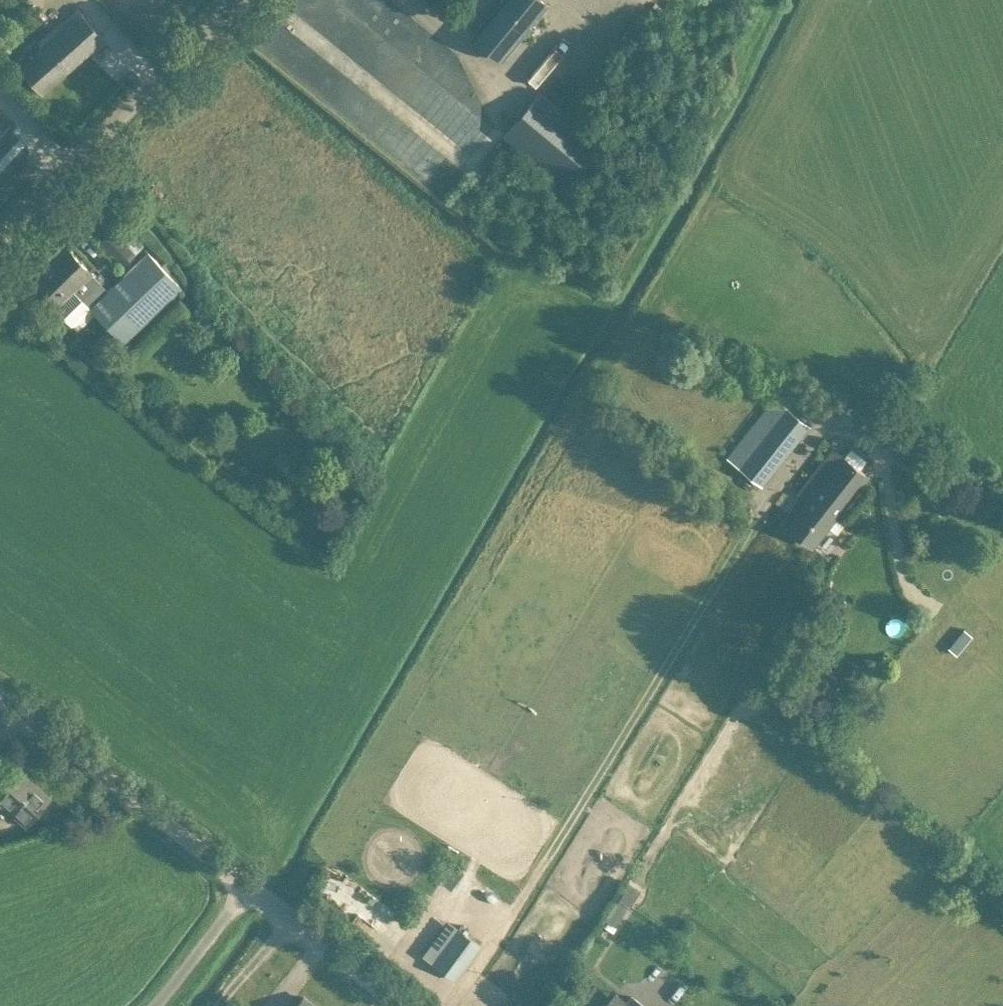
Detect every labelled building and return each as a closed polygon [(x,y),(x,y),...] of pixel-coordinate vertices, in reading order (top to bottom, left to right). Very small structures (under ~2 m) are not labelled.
[(549,3),(551,0),(501,0),(472,36),(502,60),(549,3)] [(105,37),(92,23),(78,7),(39,42),(44,47),(21,69),(29,78),(43,93),(105,37)] [(556,88),(586,55),(575,45),(545,77),(556,88)] [(602,143),(558,107),(540,91),(524,111),(504,134),(520,147),(566,186),(602,143)] [(7,128),(12,119),(0,106),(0,134),(7,128)] [(113,229),(102,241),(124,263),(135,252),(113,229)] [(181,286),(163,266),(149,251),(108,290),(68,248),(31,284),(45,298),(56,309),(58,307),(73,322),(93,304),(127,339),(181,286)] [(762,485),(811,423),(788,405),(783,411),(773,403),(766,411),(765,410),(728,457),(762,485)] [(788,526),(813,545),(868,475),(849,461),(834,449),(799,493),(809,501),(788,526)] [(963,630),(949,648),(957,654),(971,636),(963,630)] [(850,661),(844,672),(853,677),(859,665),(850,661)] [(0,791),(0,801),(27,824),(50,798),(49,797),(48,799),(30,783),(31,782),(18,771),(0,791)] [(447,887),(458,894),(472,874),(461,866),(447,887)] [(628,885),(617,903),(628,910),(639,892),(628,885)] [(456,980),(481,946),(450,923),(425,956),(456,980)] [(406,949),(414,955),(425,941),(417,935),(406,949)] [(633,994),(624,1005),(648,1005),(633,994)] [(304,997),(297,1005),(316,1005),(304,997)]
